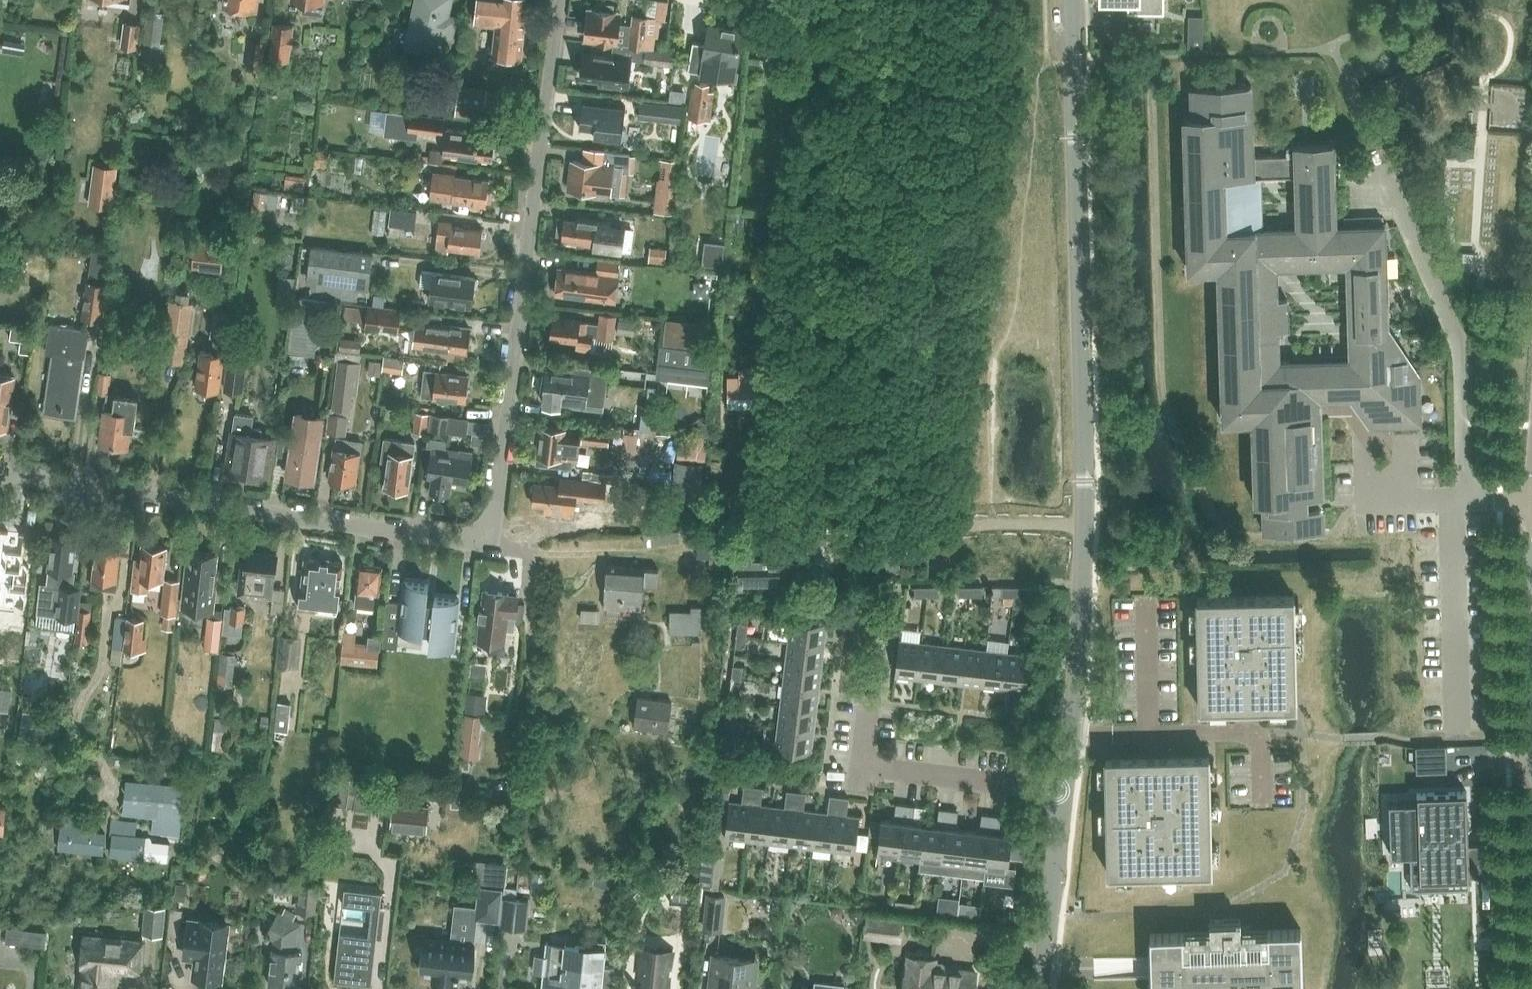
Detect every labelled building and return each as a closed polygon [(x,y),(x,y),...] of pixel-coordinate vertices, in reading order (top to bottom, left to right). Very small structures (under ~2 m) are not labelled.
[(255,13),(256,0),(224,0),(222,8),(255,13)] [(304,2),(302,14),(323,16),(325,5),(323,5),(323,0),(292,0),(304,2)] [(405,49),(441,57),(445,39),(453,40),(458,18),(448,15),(451,0),(415,0),(405,49)] [(493,37),(491,53),(520,56),(526,0),(478,0),(475,23),(476,23),(494,25),(493,37)] [(1099,2),(1128,3),(1128,12),(1163,13),(1163,0),(1099,0),(1099,2)] [(588,9),(586,33),(607,36),(606,42),(613,43),(630,45),(644,46),(645,35),(655,36),(657,36),(659,19),(647,18),(646,18),(633,16),(632,26),(613,24),(615,4),(595,2),(595,10),(588,9)] [(148,12),(143,49),(141,61),(162,64),(165,45),(161,44),(165,14),(148,12)] [(140,23),(123,21),(120,45),(137,48),(140,23)] [(266,58),(287,60),(292,25),(271,22),(266,58)] [(692,42),(688,70),(711,74),(734,78),(735,71),(736,65),(742,30),(709,25),(706,44),(692,42)] [(1202,43),(1202,33),(1188,32),(1188,42),(1202,43)] [(1128,34),(1115,34),(1115,43),(1128,43),(1128,34)] [(679,40),(669,38),(668,48),(678,50),(679,40)] [(247,68),(257,70),(256,80),(261,81),(262,71),(266,41),(251,40),(247,68)] [(643,64),(673,67),(674,51),(645,48),(643,64)] [(631,59),(583,53),(580,77),(600,79),(599,85),(627,89),(631,59)] [(437,85),(456,87),(458,70),(439,68),(437,85)] [(687,118),(696,119),(710,121),(715,92),(709,91),(710,84),(695,82),(694,86),(692,85),(687,118)] [(1218,270),(1222,403),(1223,422),(1252,421),(1255,503),(1263,503),(1264,532),(1324,530),(1320,400),(1351,399),(1368,425),(1372,425),(1372,428),(1421,426),(1419,377),(1388,327),(1385,225),(1381,226),(1381,217),(1356,218),(1356,226),(1336,227),(1334,145),(1294,146),(1295,155),(1253,156),(1251,85),(1191,87),(1192,117),(1184,117),(1188,271),(1218,270)] [(454,114),(482,117),(485,89),(457,86),(454,114)] [(442,88),(439,108),(451,109),(453,89),(442,88)] [(640,101),(638,117),(680,122),(681,106),(640,101)] [(582,102),(579,128),(595,130),(595,135),(620,138),(625,107),(582,102)] [(384,130),(383,132),(406,135),(407,129),(417,130),(442,134),(444,116),(409,112),(409,114),(386,111),(384,129),(384,130)] [(447,129),(444,154),(491,160),(491,157),(496,154),(497,147),(493,144),(494,135),(447,129)] [(625,196),(628,171),(633,171),(635,158),(629,157),(629,155),(600,150),(588,149),(587,162),(572,161),(569,190),(625,196)] [(443,151),(432,150),(430,162),(441,164),(443,151)] [(315,168),(327,170),(329,153),(316,151),(315,168)] [(653,209),(673,211),(678,160),(659,158),(658,162),(667,163),(665,180),(656,179),(653,209)] [(428,162),(416,161),(415,169),(427,170),(428,162)] [(118,166),(93,164),(88,205),(113,207),(118,166)] [(434,170),(430,197),(486,204),(486,201),(493,201),(493,190),(487,190),(489,179),(455,175),(457,166),(437,164),(435,171),(434,170)] [(283,188),(303,190),(305,174),(285,172),(283,188)] [(172,174),(170,183),(168,192),(179,194),(181,185),(183,177),(172,174)] [(264,220),(265,208),(268,193),(255,191),(251,218),(264,220)] [(279,195),(268,193),(265,208),(276,210),(279,195)] [(304,198),(292,196),(290,211),(302,213),(304,198)] [(388,225),(390,225),(390,226),(415,229),(417,211),(392,208),(391,212),(389,211),(388,225)] [(562,240),(594,244),(594,248),(620,251),(624,222),(579,217),(578,221),(564,219),(564,223),(557,222),(556,235),(560,235),(560,237),(562,237),(562,240)] [(482,229),(452,225),(453,222),(440,220),(436,252),(449,254),(449,247),(480,251),(482,229)] [(193,266),(221,269),(224,243),(195,240),(193,266)] [(723,242),(710,241),(703,240),(701,264),(721,266),(723,242)] [(651,245),(649,258),(664,260),(666,247),(651,245)] [(369,282),(373,254),(312,246),(308,274),(317,276),(314,295),(355,301),(357,281),(369,282)] [(87,279),(106,282),(111,250),(92,247),(87,279)] [(1463,252),(1462,269),(1474,269),(1475,252),(1463,252)] [(615,300),(617,282),(620,263),(598,260),(597,273),(591,272),(590,271),(558,267),(556,294),(615,300)] [(420,285),(431,287),(429,300),(471,305),(475,277),(433,272),(433,273),(422,272),(420,285)] [(276,302),(291,304),(294,277),(279,275),(276,302)] [(87,281),(81,318),(100,321),(106,284),(87,281)] [(727,293),(745,294),(746,284),(728,282),(727,293)] [(178,289),(176,298),(190,300),(191,291),(178,289)] [(341,304),(327,302),(323,301),(295,297),(288,352),(291,352),(289,363),(309,365),(311,355),(315,356),(321,317),(322,309),(326,309),(331,310),(331,315),(339,316),(341,304)] [(165,331),(188,335),(192,302),(170,299),(165,331)] [(346,304),(344,318),(356,319),(357,305),(346,304)] [(369,306),(366,328),(398,333),(402,310),(369,306)] [(215,309),(213,316),(209,337),(214,338),(212,352),(200,350),(196,386),(219,389),(224,353),(228,319),(229,311),(215,309)] [(590,352),(593,331),(596,332),(596,337),(613,339),(616,314),(598,313),(597,322),(553,317),(550,338),(577,341),(576,350),(590,352)] [(618,319),(616,333),(633,335),(634,321),(618,319)] [(666,319),(663,342),(707,347),(709,323),(666,319)] [(417,322),(414,345),(466,352),(470,328),(417,321),(417,322)] [(53,354),(45,407),(44,413),(74,418),(74,419),(75,419),(88,330),(51,324),(46,353),(53,354)] [(31,331),(11,329),(10,339),(30,341),(31,331)] [(338,350),(358,353),(360,339),(340,336),(338,350)] [(710,385),(715,353),(659,345),(655,378),(710,385)] [(222,390),(242,392),(247,351),(227,349),(222,390)] [(330,408),(327,433),(347,435),(349,411),(351,411),(353,395),(358,396),(362,363),(361,363),(362,355),(336,351),(334,361),(338,361),(332,408),(330,408)] [(382,370),(398,372),(403,373),(404,359),(384,356),(382,370)] [(97,393),(107,395),(107,393),(109,394),(112,374),(113,360),(99,358),(97,393)] [(381,361),(369,359),(368,367),(380,368),(381,361)] [(543,404),(562,406),(603,411),(608,367),(571,362),(570,373),(546,371),(543,404)] [(738,376),(728,376),(728,391),(728,397),(757,396),(756,391),(756,377),(756,369),(756,366),(738,366),(738,376)] [(424,371),(422,395),(465,400),(465,398),(467,396),(467,390),(466,389),(467,376),(424,371)] [(8,429),(12,396),(15,376),(0,374),(0,428),(8,429)] [(107,393),(107,395),(101,443),(127,446),(129,429),(134,430),(139,397),(109,394),(107,393)] [(276,451),(288,453),(284,475),(315,480),(325,415),(294,410),(290,435),(278,434),(276,451)] [(413,431),(426,433),(429,413),(415,412),(413,431)] [(274,437),(262,435),(262,429),(252,428),(254,416),(236,413),(233,430),(227,470),(268,476),(274,437)] [(428,429),(449,432),(466,434),(468,418),(451,416),(430,413),(428,429)] [(705,435),(706,423),(701,422),(694,427),(694,433),(705,435)] [(581,441),(608,445),(610,428),(583,425),(581,441)] [(540,427),(540,431),(536,430),(533,432),(532,443),(535,445),(538,445),(536,464),(571,468),(572,461),(578,462),(581,434),(567,432),(566,430),(540,427)] [(471,443),(484,445),(485,435),(473,433),(471,443)] [(706,437),(680,434),(677,457),(704,460),(706,437)] [(427,436),(426,446),(433,447),(429,476),(432,477),(430,490),(432,490),(434,495),(444,497),(447,492),(451,493),(453,480),(467,482),(471,452),(471,451),(473,452),(473,450),(460,448),(459,450),(446,448),(447,439),(427,436)] [(330,479),(331,479),(330,483),(339,485),(340,480),(355,482),(359,452),(361,453),(363,442),(336,438),(334,449),(330,479)] [(413,454),(399,452),(401,440),(390,439),(384,438),(381,460),(387,461),(384,486),(408,490),(413,454)] [(704,464),(679,461),(676,489),(701,491),(704,464)] [(583,471),(582,480),(607,482),(612,483),(613,474),(583,471)] [(561,478),(560,486),(535,483),(532,504),(545,506),(544,513),(574,516),(576,499),(604,503),(606,492),(607,482),(582,480),(561,478)] [(607,482),(606,492),(618,493),(619,484),(612,483),(607,482)] [(25,610),(25,612),(26,612),(31,566),(23,565),(26,533),(0,530),(0,607),(25,610)] [(679,531),(644,534),(645,546),(680,543),(679,531)] [(48,570),(47,584),(40,583),(37,613),(39,613),(37,627),(76,631),(77,619),(78,619),(79,610),(80,601),(81,588),(71,587),(71,583),(74,583),(75,572),(72,572),(76,539),(52,537),(48,570)] [(787,540),(769,540),(769,538),(757,538),(757,554),(740,555),(740,581),(794,581),(794,572),(810,572),(810,549),(787,549),(787,540)] [(91,588),(115,590),(120,548),(96,545),(91,588)] [(142,545),(141,559),(134,558),(131,591),(148,593),(149,580),(162,582),(166,548),(142,545)] [(215,553),(189,550),(183,606),(211,609),(216,570),(213,570),(215,553)] [(271,597),(273,586),(277,555),(247,552),(245,571),(241,570),(238,594),(255,595),(254,597),(254,599),(269,601),(269,599),(269,597),(271,597)] [(304,558),(301,587),(300,587),(298,605),(338,609),(339,592),(343,563),(304,558)] [(898,560),(886,566),(891,577),(903,571),(898,560)] [(359,565),(356,593),(355,606),(377,609),(378,595),(381,567),(359,565)] [(603,608),(607,608),(607,614),(620,615),(621,608),(643,610),(645,585),(658,586),(659,569),(606,565),(603,608)] [(179,580),(164,579),(160,614),(176,615),(179,580)] [(382,647),(397,648),(399,631),(423,634),(424,628),(430,628),(428,646),(456,650),(461,598),(458,597),(458,600),(428,597),(429,583),(405,581),(406,579),(402,579),(399,603),(387,601),(382,647)] [(939,586),(926,587),(926,596),(939,596),(939,586)] [(958,596),(969,596),(969,586),(958,586),(958,596)] [(969,586),(969,596),(982,596),(982,587),(969,586)] [(926,596),(926,587),(915,587),(915,597),(926,596)] [(1004,596),(1013,597),(1013,587),(1002,587),(1002,596),(1004,596)] [(1013,587),(1013,597),(1026,597),(1026,587),(1013,587)] [(518,595),(484,591),(478,642),(504,645),(506,630),(514,630),(518,595)] [(1295,688),(1293,596),(1197,598),(1199,709),(1236,708),(1259,707),(1296,707),(1295,688)] [(670,632),(701,632),(701,598),(691,598),(691,611),(670,611),(670,632)] [(92,613),(90,612),(92,603),(80,601),(79,610),(78,619),(77,619),(76,631),(75,640),(75,643),(90,644),(92,613)] [(245,624),(246,609),(230,606),(230,609),(225,608),(223,634),(242,636),(243,624),(245,624)] [(176,616),(164,615),(162,629),(175,631),(176,616)] [(116,617),(112,649),(123,650),(127,618),(116,617)] [(127,618),(123,650),(146,653),(148,639),(143,639),(145,620),(131,618),(127,618)] [(791,618),(788,641),(824,645),(827,623),(791,618)] [(222,621),(208,619),(205,650),(219,651),(222,621)] [(738,623),(737,633),(746,634),(748,624),(738,623)] [(341,662),(378,666),(382,636),(368,635),(368,643),(354,641),(355,632),(344,630),(343,640),(341,662)] [(746,634),(737,633),(735,647),(745,648),(745,645),(746,636),(746,634)] [(278,666),(299,668),(302,636),(281,635),(278,666)] [(746,636),(745,645),(755,646),(756,637),(746,636)] [(982,686),(1003,688),(1007,653),(1009,641),(987,639),(986,650),(982,686)] [(895,676),(917,678),(921,643),(899,640),(895,676)] [(788,641),(786,662),(821,667),(824,645),(788,641)] [(917,678),(939,681),(943,645),(921,643),(917,678)] [(939,681),(960,683),(964,648),(943,645),(939,681)] [(960,683),(982,686),(986,650),(964,648),(960,683)] [(1007,653),(1003,688),(1025,691),(1030,655),(1007,653)] [(218,685),(232,686),(235,655),(221,654),(218,685)] [(786,662),(783,684),(819,688),(821,667),(786,662)] [(733,666),(732,676),(741,678),(742,667),(733,666)] [(741,678),(732,676),(730,689),(740,691),(741,678)] [(783,684),(781,705),(816,709),(819,688),(783,684)] [(236,686),(235,702),(243,703),(244,687),(236,686)] [(9,713),(12,690),(0,688),(0,712),(9,713)] [(633,728),(669,733),(670,719),(672,701),(638,696),(633,728)] [(275,730),(288,732),(291,704),(278,703),(275,730)] [(781,705),(778,727),(814,731),(816,709),(781,705)] [(728,708),(726,719),(736,720),(737,710),(728,708)] [(458,751),(480,754),(481,745),(479,744),(482,715),(463,712),(458,751)] [(20,728),(19,737),(59,742),(63,715),(45,713),(43,731),(20,728)] [(260,728),(266,729),(268,717),(261,716),(260,728)] [(736,720),(726,719),(725,732),(734,733),(736,720)] [(216,720),(213,748),(225,750),(228,721),(216,720)] [(814,731),(778,727),(775,749),(811,753),(814,731)] [(1446,745),(1415,746),(1416,773),(1447,772),(1446,745)] [(1107,874),(1211,871),(1208,754),(1169,755),(1144,756),(1105,757),(1107,874)] [(358,779),(350,778),(333,776),(329,802),(346,804),(354,806),(358,779)] [(354,806),(383,810),(387,784),(358,780),(354,806)] [(127,781),(124,815),(182,820),(184,786),(127,781)] [(712,781),(710,795),(729,798),(730,784),(712,781)] [(725,837),(747,840),(753,786),(744,785),(742,803),(729,802),(725,837)] [(747,840),(769,842),(773,807),(761,805),(763,788),(753,786),(747,840)] [(769,842),(790,845),(796,792),(787,790),(785,808),(773,807),(769,842)] [(1417,802),(1388,802),(1389,855),(1405,855),(1406,889),(1470,888),(1470,870),(1493,870),(1492,847),(1468,847),(1466,791),(1416,792),(1417,802)] [(790,845),(811,848),(816,812),(804,810),(806,793),(796,792),(790,845)] [(811,848),(833,850),(839,797),(830,796),(828,813),(816,812),(811,848)] [(839,797),(833,850),(855,853),(859,817),(847,816),(849,798),(839,797)] [(390,828),(426,832),(429,806),(392,802),(390,828)] [(899,858),(906,805),(896,804),(894,821),(881,819),(881,820),(870,819),(868,835),(879,836),(877,856),(899,858)] [(899,858),(921,861),(925,825),(913,824),(915,806),(906,805),(899,858)] [(920,869),(941,872),(949,810),(939,809),(937,826),(925,825),(921,861),(920,869)] [(941,872),(963,874),(968,830),(956,829),(958,811),(949,810),(941,872)] [(968,830),(963,874),(984,877),(985,869),(991,815),(982,814),(980,832),(968,830)] [(1001,816),(991,815),(985,869),(1007,871),(1009,857),(1020,859),(1024,859),(1026,840),(1022,840),(1011,838),(1012,835),(999,834),(1001,816)] [(61,816),(58,847),(58,850),(73,852),(103,855),(105,832),(90,831),(90,819),(61,816)] [(168,862),(170,843),(145,841),(145,836),(135,835),(136,821),(111,819),(110,833),(112,833),(110,856),(137,859),(168,862)] [(475,884),(506,885),(508,863),(504,862),(500,862),(477,860),(477,864),(475,884)] [(255,891),(265,892),(266,880),(256,879),(255,891)] [(1481,881),(1481,891),(1491,890),(1491,880),(1481,881)] [(188,885),(177,883),(175,900),(186,901),(188,885)] [(301,910),(317,912),(319,884),(304,883),(301,910)] [(457,984),(457,975),(470,976),(473,944),(468,943),(469,932),(475,932),(476,919),(499,921),(502,889),(479,886),(476,910),(456,908),(457,905),(455,905),(453,930),(458,931),(457,942),(426,939),(422,970),(434,972),(433,982),(457,984)] [(333,979),(370,983),(376,937),(381,937),(384,908),(379,907),(380,891),(343,887),(333,979)] [(505,887),(504,897),(516,899),(517,888),(505,887)] [(670,889),(669,902),(694,904),(695,891),(670,889)] [(704,928),(721,930),(725,897),(707,895),(704,928)] [(502,898),(499,927),(513,929),(528,930),(530,901),(516,899),(504,898),(502,898)] [(950,898),(948,916),(949,917),(952,917),(957,918),(960,899),(950,898)] [(905,911),(906,901),(897,899),(896,910),(905,911)] [(141,933),(162,935),(165,907),(144,905),(141,933)] [(968,919),(979,920),(980,907),(969,906),(968,919)] [(272,948),(273,948),(269,986),(298,988),(301,951),(297,950),(299,925),(294,919),(293,919),(296,914),(285,908),(282,913),(278,911),(266,936),(273,940),(272,948)] [(1011,913),(1009,924),(1014,924),(1019,925),(1020,914),(1015,914),(1011,913)] [(865,935),(900,939),(902,921),(867,917),(865,935)] [(1210,920),(1210,933),(1183,934),(1183,933),(1150,934),(1151,984),(1153,983),(1160,983),(1160,988),(1302,988),(1301,929),(1267,930),(1267,931),(1240,932),(1240,919),(1210,920)] [(185,956),(196,957),(194,976),(220,979),(227,925),(189,920),(185,956)] [(6,943),(44,948),(47,932),(7,927),(6,943)] [(69,988),(97,988),(98,964),(126,965),(127,937),(72,935),(69,988)] [(545,953),(545,956),(534,955),(532,973),(543,974),(542,988),(613,988),(615,969),(604,967),(605,953),(592,951),(593,947),(564,944),(563,954),(545,953)] [(669,952),(643,949),(639,988),(665,988),(669,952)] [(757,961),(713,956),(709,988),(754,988),(757,961)] [(976,974),(933,969),(934,959),(910,956),(909,966),(907,966),(904,988),(974,988),(976,974)]
